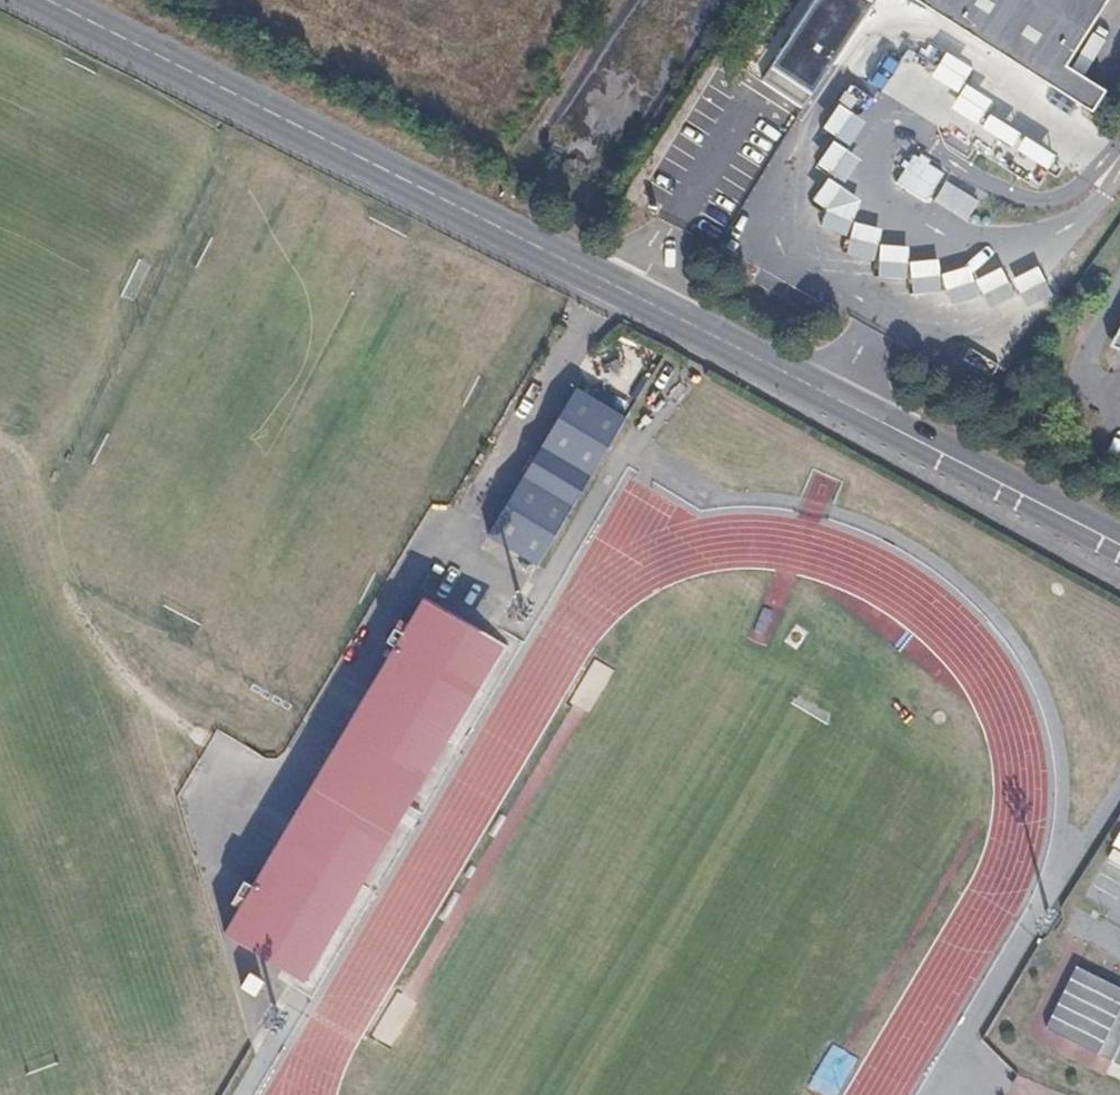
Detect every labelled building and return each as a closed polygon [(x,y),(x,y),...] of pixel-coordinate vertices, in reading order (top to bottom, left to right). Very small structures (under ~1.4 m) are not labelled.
[(869,0),(815,0),(761,81),(802,109),(873,3),(869,0)] [(1092,112),(1105,91),(1065,66),(1107,0),(914,0),(1092,112)] [(855,76),(889,95),(903,69),(869,51),(855,76)] [(985,302),(1007,302),(1007,272),(972,271),(969,270),(938,270),(939,260),(908,260),(908,246),(880,245),(880,230),(866,223),(856,223),(856,193),(824,180),(818,194),(818,228),(819,225),(847,236),(847,255),(864,255),(878,261),(878,277),(912,277),(912,291),(948,292),(948,299),(979,300),(985,302)] [(967,221),(979,199),(944,180),(932,202),(967,221)] [(1010,278),(1023,307),(1051,295),(1038,265),(1010,278)] [(627,420),(579,390),(489,536),(537,565),(627,420)] [(505,647),(425,598),(409,625),(399,618),(385,641),(396,647),(252,887),(242,881),(228,903),(239,910),(223,936),(303,984),(505,647)] [(1076,968),(1046,1027),(1119,1065),(1119,990),(1076,968)] [(249,995),(258,980),(247,974),(238,988),(249,995)]
